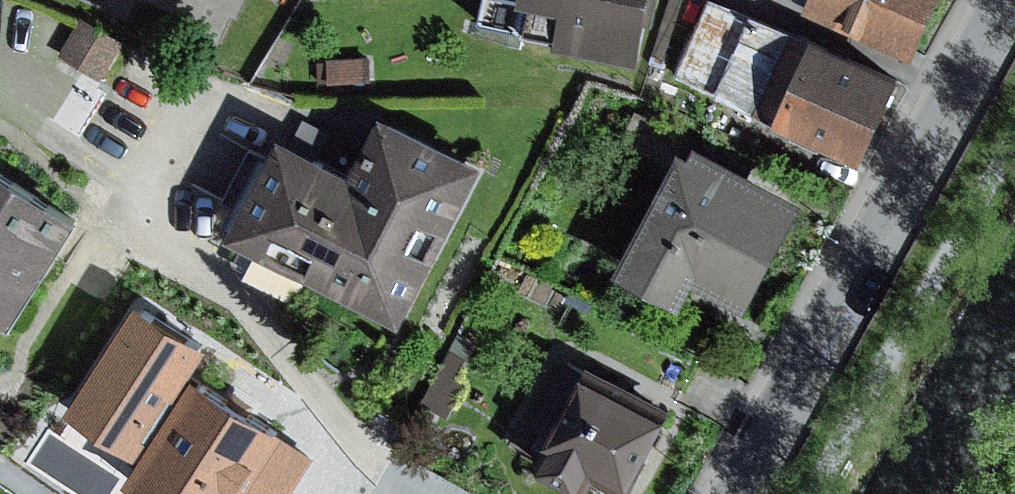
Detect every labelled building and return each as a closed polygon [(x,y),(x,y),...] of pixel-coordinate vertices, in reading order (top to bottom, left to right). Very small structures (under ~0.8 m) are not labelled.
[(482,23),(641,57),(653,0),(487,0),(482,23)] [(753,10),(730,0),(709,0),(677,72),(718,90),(753,10)] [(916,54),(940,0),(797,0),(916,54)] [(760,109),(796,28),(753,10),(718,90),(760,109)] [(83,16),(62,56),(105,79),(127,39),(83,16)] [(905,74),(796,28),(760,109),(797,127),(792,138),(824,151),(829,140),(869,157),(905,74)] [(373,58),(329,59),(329,83),(373,82),(373,58)] [(353,169),(284,133),(232,234),(259,248),(309,275),(404,323),(486,165),(383,112),(353,169)] [(636,112),(625,141),(652,152),(664,123),(636,112)] [(809,203),(691,139),(620,270),(686,306),(701,279),(752,307),(809,203)] [(17,324),(86,215),(0,161),(0,313),(17,324)] [(309,275),(259,248),(246,274),(296,300),(309,275)] [(451,346),(423,402),(449,415),(467,380),(459,376),(470,355),(451,346)] [(586,366),(536,464),(589,492),(597,478),(628,493),(630,493),(673,411),(586,366)]
